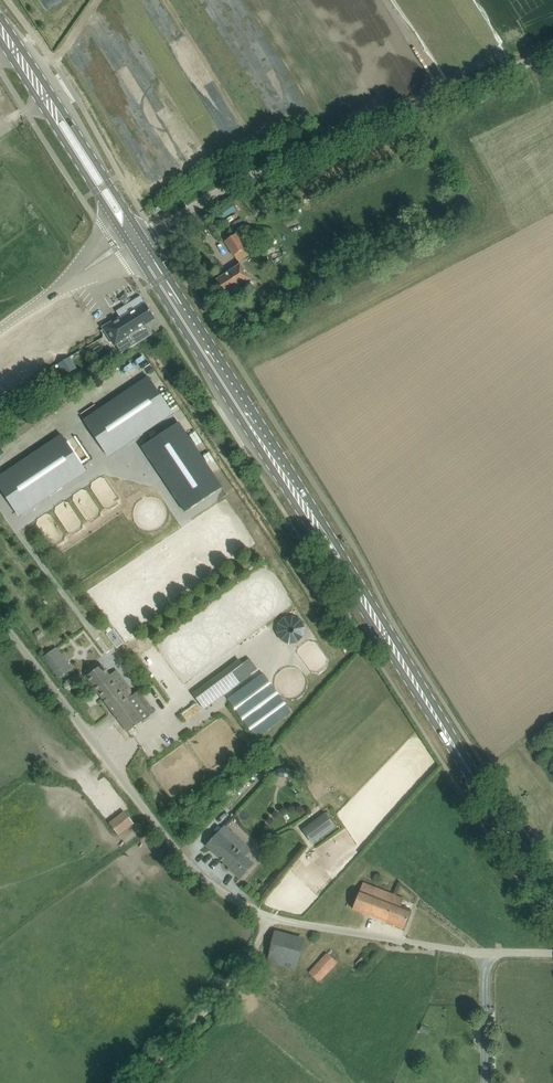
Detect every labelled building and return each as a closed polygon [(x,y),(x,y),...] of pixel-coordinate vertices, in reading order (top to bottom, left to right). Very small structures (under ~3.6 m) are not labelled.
[(217,212),(221,220),(236,210),(232,202),(217,212)] [(159,204),(153,208),(156,213),(162,209),(159,204)] [(234,255),(235,255),(239,262),(250,254),(246,248),(247,248),(238,233),(225,241),(234,255)] [(250,278),(241,264),(216,280),(230,301),(239,295),(234,288),(250,278)] [(136,290),(111,300),(114,308),(139,298),(136,290)] [(155,319),(145,303),(120,319),(120,320),(105,328),(121,354),(154,333),(148,324),(155,319)] [(70,357),(59,363),(66,375),(77,368),(70,357)] [(188,576),(177,583),(181,589),(192,582),(188,576)] [(52,650),(43,657),(59,678),(68,672),(52,650)] [(254,677),(242,662),(232,670),(243,685),(254,677)] [(103,665),(86,677),(128,733),(155,713),(138,691),(134,694),(116,671),(111,675),(103,665)] [(280,776),(288,777),(289,768),(281,767),(280,776)] [(109,821),(118,835),(134,824),(125,810),(109,821)] [(325,813),(302,830),(313,843),(335,826),(325,813)] [(240,879),(254,864),(245,856),(251,849),(225,826),(206,847),(229,868),(229,869),(240,879)] [(404,929),(411,911),(401,907),(404,898),(363,882),(353,909),(404,929)] [(297,968),(304,936),(273,930),(266,962),(297,968)] [(327,952),(308,971),(319,982),(338,962),(327,952)] [(418,1030),(418,1031),(428,1035),(431,1029),(421,1024),(420,1026),(418,1030)]
